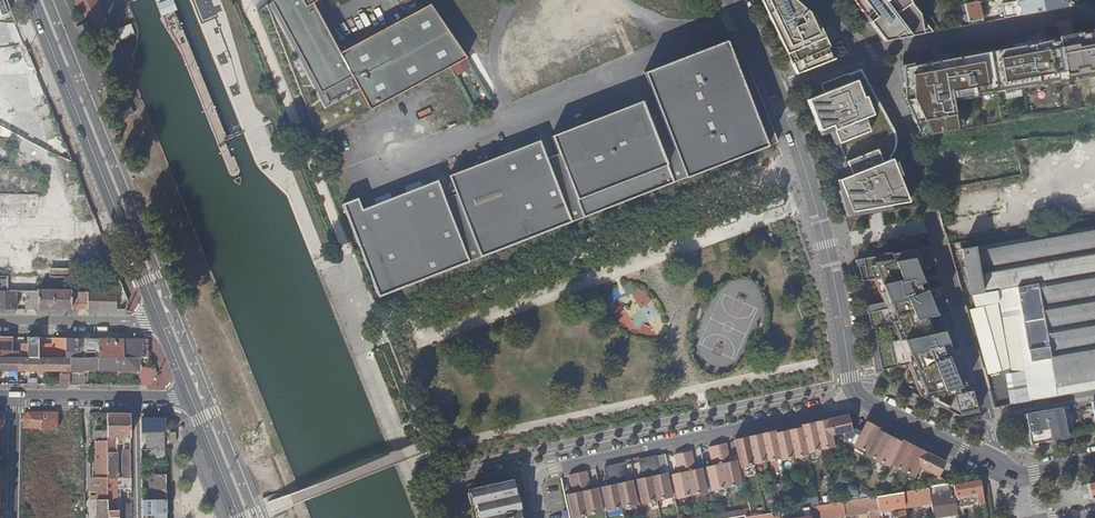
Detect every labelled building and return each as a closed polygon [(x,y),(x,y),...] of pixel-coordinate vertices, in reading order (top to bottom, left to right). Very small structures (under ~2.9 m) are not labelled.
[(81,12),(89,8),(98,29),(107,26),(97,0),(76,0),(81,12)] [(156,3),(160,13),(170,9),(167,0),(164,0),(156,3)] [(259,15),(310,142),(447,69),(465,57),(429,7),(337,55),(310,5),(315,1),(314,0),(277,0),(259,15)] [(835,59),(816,17),(797,0),(761,0),(797,74),(835,59)] [(934,32),(910,0),(854,0),(886,41),(934,32)] [(1072,0),(1026,0),(993,6),(995,20),(1059,8),(1077,5),(1072,0)] [(966,4),(957,6),(959,15),(966,14),(969,22),(983,18),(979,1),(966,4)] [(118,27),(122,38),(136,33),(132,22),(118,27)] [(86,24),(76,28),(80,36),(90,32),(86,24)] [(957,130),(952,102),(1094,77),(1094,78),(1094,32),(903,67),(903,100),(921,137),(957,130)] [(340,205),(377,297),(571,222),(768,146),(722,37),(640,70),(657,113),(646,117),(639,98),(548,135),(556,154),(545,159),(537,139),(447,175),(455,194),(443,199),(435,179),(360,209),(356,198),(340,205)] [(895,135),(863,76),(822,88),(825,97),(817,100),(826,132),(839,128),(853,175),(840,180),(852,219),(909,209),(891,165),(896,159),(898,151),(897,142),(895,135)] [(787,203),(784,194),(757,204),(760,213),(787,203)] [(736,212),(722,217),(725,226),(740,221),(736,212)] [(1031,402),(1094,390),(1094,226),(975,247),(974,239),(965,240),(975,295),(999,291),(1011,289),(1031,402)] [(949,412),(956,416),(977,410),(972,391),(968,393),(966,386),(970,385),(967,374),(959,376),(957,369),(965,366),(954,330),(944,332),(938,316),(950,314),(942,287),(927,291),(918,270),(936,266),(931,248),(888,255),(888,259),(877,261),(877,257),(856,261),(861,282),(878,279),(882,303),(867,306),(868,313),(867,313),(870,329),(891,324),(898,339),(876,345),(877,351),(871,352),(875,373),(908,366),(922,398),(935,405),(942,394),(956,390),(957,397),(949,412)] [(7,278),(6,291),(13,291),(27,291),(38,291),(38,309),(71,309),(71,304),(71,292),(71,290),(38,290),(38,279),(38,278),(7,278)] [(999,291),(1001,303),(1013,372),(1005,373),(1009,404),(1031,402),(1011,289),(999,291)] [(6,291),(3,291),(0,291),(0,309),(15,309),(16,305),(12,305),(13,291),(6,291)] [(26,309),(38,309),(38,291),(27,291),(26,309)] [(1001,303),(999,291),(975,295),(977,307),(1001,303)] [(88,292),(71,292),(71,304),(88,304),(88,292)] [(88,309),(117,310),(117,293),(114,293),(101,293),(88,292),(88,304),(88,309)] [(37,357),(37,338),(28,338),(28,353),(25,352),(6,352),(6,337),(0,337),(0,357),(37,357)] [(37,357),(66,357),(66,338),(53,338),(53,345),(42,345),(42,338),(37,338),(37,357)] [(66,357),(69,357),(83,357),(83,353),(89,353),(89,339),(66,338),(66,357)] [(98,357),(124,357),(124,339),(98,339),(98,342),(98,350),(98,357)] [(124,357),(138,357),(147,357),(147,347),(146,344),(143,344),(143,339),(124,339),(124,357)] [(69,372),(69,368),(69,357),(66,357),(37,357),(0,357),(0,370),(61,371),(61,384),(69,384),(69,374),(69,372)] [(69,368),(97,369),(98,357),(96,357),(83,357),(69,357),(69,368)] [(97,369),(138,370),(138,357),(124,357),(98,357),(97,369)] [(967,374),(965,366),(957,369),(959,376),(967,374)] [(140,367),(140,385),(150,385),(158,373),(155,367),(140,367)] [(69,384),(83,385),(83,372),(69,372),(69,374),(69,384)] [(23,417),(23,427),(41,427),(41,428),(57,429),(58,412),(28,411),(23,417)] [(107,412),(107,430),(107,449),(107,477),(107,478),(118,478),(117,443),(123,443),(123,437),(131,437),(130,413),(107,412)] [(1054,439),(1071,436),(1068,425),(1066,426),(1063,414),(1048,418),(1047,413),(1041,415),(1042,419),(1026,422),(1028,431),(1026,431),(1029,445),(1046,441),(1046,440),(1053,438),(1054,439)] [(775,431),(735,441),(741,469),(782,459),(782,462),(809,456),(808,454),(835,448),(832,436),(853,431),(849,415),(801,426),(801,428),(775,434),(775,431)] [(154,450),(165,450),(165,436),(164,419),(141,418),(141,431),(150,431),(151,450),(154,450)] [(1011,418),(1001,420),(1003,427),(1012,426),(1011,418)] [(867,424),(854,449),(867,456),(866,458),(890,470),(891,468),(915,481),(920,470),(939,480),(947,465),(903,443),(902,445),(879,433),(880,431),(867,424)] [(90,496),(90,500),(96,500),(107,500),(107,478),(107,477),(107,449),(107,430),(95,430),(95,454),(95,477),(90,477),(90,491),(96,491),(96,496),(90,496)] [(709,448),(712,463),(730,459),(727,444),(709,448)] [(131,478),(131,450),(125,450),(125,454),(122,454),(122,478),(131,478)] [(151,450),(142,450),(142,458),(154,458),(154,450),(151,450)] [(677,470),(695,466),(692,451),(674,455),(677,470)] [(660,472),(656,456),(639,460),(642,475),(660,472)] [(730,463),(713,466),(706,468),(711,492),(742,486),(737,461),(730,463)] [(625,479),(622,464),(604,468),(607,483),(625,479)] [(702,468),(695,470),(678,473),(671,475),(676,499),(707,493),(702,468)] [(590,487),(587,472),(569,476),(572,491),(590,487)] [(667,473),(660,475),(643,479),(636,480),(641,504),(672,498),(667,473)] [(154,487),(154,499),(166,499),(166,474),(153,474),(154,482),(154,487)] [(107,478),(107,500),(108,510),(118,510),(118,504),(118,488),(121,488),(132,488),(131,478),(122,478),(118,478),(107,478)] [(512,479),(468,489),(474,517),(530,517),(530,516),(529,512),(526,512),(525,507),(519,509),(512,479)] [(985,508),(980,480),(953,484),(955,495),(978,492),(980,509),(985,508)] [(632,481),(626,482),(608,486),(601,488),(607,512),(637,506),(632,481)] [(1089,499),(1094,498),(1094,482),(1087,484),(1089,499)] [(934,495),(934,487),(928,488),(931,502),(933,517),(942,516),(943,516),(945,516),(946,515),(955,513),(952,493),(934,495)] [(931,502),(928,488),(902,492),(904,507),(931,502)] [(566,495),(572,517),(581,517),(602,513),(597,489),(591,490),(573,494),(566,495)] [(904,507),(902,492),(876,496),(878,510),(878,511),(904,507)] [(876,496),(842,501),(844,516),(869,512),(870,517),(879,517),(878,511),(878,510),(876,496)] [(166,499),(154,499),(143,499),(143,517),(166,517),(166,499)] [(96,500),(96,517),(108,517),(108,510),(107,500),(96,500)] [(842,501),(814,506),(808,507),(810,517),(827,517),(844,516),(842,501)] [(808,507),(801,508),(803,517),(794,517),(810,517),(808,507)] [(787,510),(778,511),(779,517),(788,517),(787,510)]
